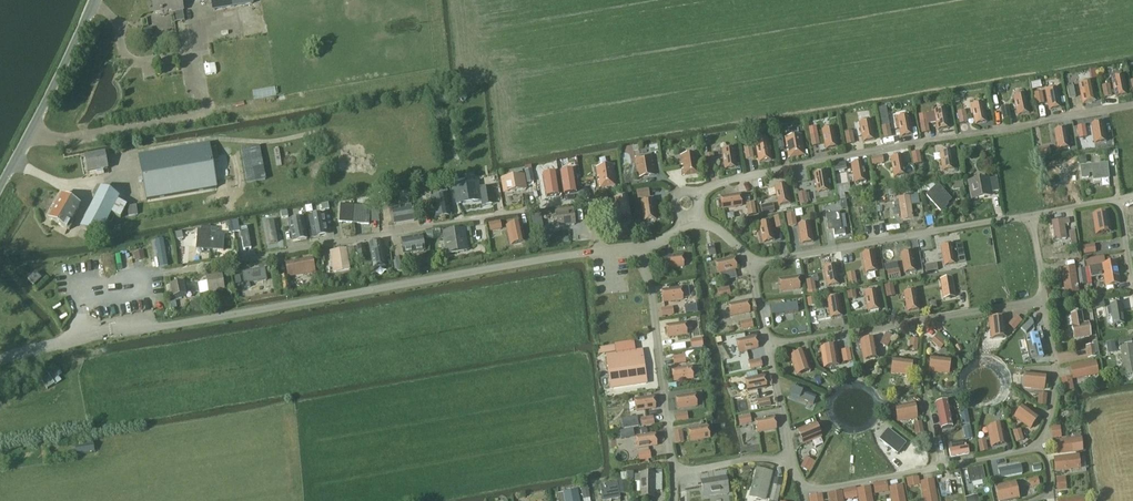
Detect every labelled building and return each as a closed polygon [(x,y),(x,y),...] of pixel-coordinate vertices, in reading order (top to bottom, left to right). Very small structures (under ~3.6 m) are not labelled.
[(154,13),(172,10),(172,12),(183,10),(181,0),(152,0),(154,13)] [(252,0),(212,0),(213,11),(252,4),(252,0)] [(148,29),(144,30),(145,38),(153,36),(152,32),(148,29)] [(210,59),(198,61),(201,76),(213,73),(210,59)] [(1116,98),(1127,96),(1124,77),(1112,79),(1116,98)] [(1084,104),(1095,102),(1092,83),(1080,85),(1084,104)] [(256,99),(278,95),(276,86),(254,90),(256,99)] [(1105,98),(1111,97),(1109,86),(1103,87),(1105,98)] [(1069,99),(1076,98),(1074,87),(1067,88),(1069,99)] [(1045,92),(1048,111),(1062,109),(1058,89),(1045,92)] [(1044,104),(1042,92),(1034,93),(1036,105),(1044,104)] [(1018,116),(1029,114),(1025,96),(1014,98),(1018,116)] [(975,125),(987,123),(983,104),(972,106),(975,125)] [(1004,119),(1010,118),(1008,107),(1001,108),(1004,119)] [(937,131),(949,129),(946,110),(934,112),(937,131)] [(960,124),(967,122),(965,111),(958,113),(960,124)] [(926,114),(919,115),(920,122),(922,133),(929,132),(927,121),(926,114)] [(901,138),(913,135),(909,117),(897,119),(901,138)] [(863,143),(875,140),(871,122),(860,124),(863,143)] [(1095,144),(1106,142),(1103,123),(1092,125),(1095,144)] [(884,139),(891,137),(889,126),(882,127),(884,139)] [(1084,126),(1078,127),(1079,138),(1086,137),(1084,126)] [(826,150),(837,147),(834,129),(822,131),(826,150)] [(1058,150),(1070,148),(1066,130),(1055,132),(1058,150)] [(847,145),(854,143),(852,132),(845,133),(847,145)] [(818,135),(812,136),(814,147),(820,146),(818,135)] [(789,158),(805,155),(801,136),(786,139),(789,158)] [(759,163),(771,161),(768,142),(756,144),(759,163)] [(147,200),(216,189),(209,144),(139,156),(147,200)] [(268,180),(262,145),(243,149),(249,183),(268,180)] [(751,147),(745,148),(747,159),(754,158),(751,147)] [(1039,157),(1052,155),(1050,148),(1038,151),(1039,157)] [(725,170),(736,168),(734,150),(722,151),(725,170)] [(943,172),(955,170),(952,151),(940,153),(943,172)] [(915,166),(922,164),(920,153),(913,154),(915,166)] [(88,173),(108,170),(105,154),(85,158),(88,173)] [(697,155),(681,157),(682,166),(684,166),(684,169),(683,170),(683,176),(699,173),(697,155)] [(707,168),(714,167),(713,156),(706,157),(707,168)] [(872,165),(883,163),(882,156),(871,158),(872,165)] [(638,178),(654,175),(651,157),(635,159),(638,178)] [(894,177),(906,175),(902,157),(891,159),(894,177)] [(845,163),(834,165),(834,166),(835,173),(846,170),(845,164),(845,163)] [(855,184),(866,182),(863,163),(851,165),(855,184)] [(1107,164),(1080,167),(1081,179),(1088,178),(1088,172),(1092,171),(1093,181),(1109,179),(1107,164)] [(601,188),(615,186),(612,166),(598,169),(601,188)] [(532,170),(525,171),(527,184),(534,182),(532,170)] [(570,171),(559,172),(563,194),(574,193),(570,171)] [(1010,175),(1013,191),(1030,189),(1027,172),(1010,175)] [(1053,185),(1069,182),(1067,172),(1051,175),(1053,185)] [(553,173),(542,175),(545,197),(556,195),(553,173)] [(818,194),(829,192),(826,173),(814,175),(818,194)] [(524,176),(501,180),(502,185),(504,193),(512,192),(526,189),(524,176)] [(996,178),(990,179),(992,193),(999,192),(996,178)] [(972,199),(990,196),(987,180),(970,183),(972,199)] [(466,185),(455,187),(455,192),(456,192),(457,202),(464,201),(464,202),(474,200),(474,202),(483,201),(484,205),(493,203),(490,187),(477,189),(476,183),(466,185)] [(850,193),(849,185),(836,187),(839,200),(845,199),(844,194),(850,193)] [(938,185),(926,196),(941,212),(948,205),(947,204),(951,201),(945,194),(940,188),(938,185)] [(779,206),(790,204),(786,186),(775,188),(779,206)] [(117,203),(119,198),(101,188),(81,228),(99,238),(111,215),(120,220),(126,208),(117,203)] [(639,199),(649,198),(648,191),(637,193),(639,199)] [(801,205),(807,204),(805,193),(798,194),(801,205)] [(382,208),(389,207),(387,194),(379,196),(382,208)] [(722,210),(742,207),(740,194),(720,197),(722,210)] [(62,196),(49,220),(67,230),(69,231),(73,224),(71,223),(80,206),(62,196)] [(898,203),(894,204),(894,207),(899,207),(901,219),(912,217),(910,206),(918,205),(917,196),(898,198),(898,203)] [(436,220),(450,218),(446,197),(432,199),(436,220)] [(596,205),(608,203),(607,197),(595,198),(596,205)] [(618,218),(630,216),(627,197),(616,199),(618,218)] [(850,198),(851,206),(860,204),(858,197),(850,198)] [(354,207),(352,224),(369,225),(370,217),(373,217),(374,209),(376,210),(376,199),(371,198),(370,208),(354,207)] [(644,221),(656,220),(653,201),(642,203),(644,221)] [(756,215),(754,203),(746,204),(748,216),(756,215)] [(762,214),(774,211),(772,205),(761,208),(762,214)] [(862,223),(874,222),(872,205),(860,206),(862,223)] [(136,206),(127,208),(128,217),(138,215),(136,206)] [(352,224),(354,207),(340,206),(338,223),(352,224)] [(395,225),(415,221),(412,207),(392,211),(395,225)] [(558,228),(575,225),(573,212),(556,214),(558,228)] [(839,213),(826,215),(828,231),(833,231),(834,231),(834,237),(845,236),(844,229),(841,229),(839,213)] [(1108,213),(1092,215),(1094,227),(1094,228),(1095,235),(1111,233),(1110,225),(1108,213)] [(790,228),(798,226),(795,214),(788,216),(790,228)] [(309,218),(313,239),(328,236),(324,215),(309,218)] [(540,215),(531,217),(533,229),(543,227),(540,215)] [(782,216),(774,218),(776,230),(784,228),(782,216)] [(308,240),(304,218),(288,221),(292,243),(308,240)] [(1063,221),(1052,222),(1055,241),(1066,239),(1064,226),(1069,225),(1069,220),(1063,221)] [(270,244),(277,243),(274,221),(266,222),(270,244)] [(234,234),(240,232),(238,222),(232,223),(234,234)] [(490,232),(502,230),(500,222),(489,224),(490,232)] [(763,243),(775,241),(771,222),(759,225),(763,243)] [(506,227),(510,246),(526,243),(522,223),(506,227)] [(801,244),(813,243),(810,224),(798,226),(801,244)] [(197,249),(210,250),(212,228),(201,227),(201,233),(198,233),(197,249)] [(247,227),(240,229),(244,250),(248,250),(251,249),(247,227)] [(217,228),(212,228),(210,250),(223,251),(224,235),(217,234),(217,228)] [(447,255),(468,251),(464,230),(443,233),(447,255)] [(1071,246),(1077,245),(1075,232),(1069,233),(1071,246)] [(404,255),(424,251),(422,237),(401,240),(404,255)] [(163,240),(155,242),(155,245),(160,268),(168,267),(164,243),(163,240)] [(369,244),(373,270),(387,267),(383,241),(369,244)] [(953,245),(956,258),(964,257),(962,244),(953,245)] [(367,257),(364,245),(356,246),(358,258),(367,257)] [(940,247),(944,267),(957,265),(956,258),(953,245),(940,247)] [(1084,255),(1096,253),(1095,245),(1082,247),(1084,255)] [(708,258),(715,257),(713,246),(707,247),(708,258)] [(144,261),(141,248),(134,249),(137,262),(144,261)] [(346,249),(330,252),(333,273),(350,271),(349,260),(347,249),(346,249)] [(866,273),(877,271),(874,253),(862,255),(866,273)] [(905,273),(916,271),(913,253),(901,255),(905,273)] [(664,270),(683,267),(682,255),(663,258),(664,270)] [(1104,257),(1086,260),(1087,267),(1090,267),(1091,279),(1105,277),(1107,288),(1121,286),(1117,263),(1105,265),(1104,259),(1104,257)] [(718,274),(736,270),(734,258),(715,263),(718,274)] [(287,275),(315,271),(313,259),(285,264),(287,275)] [(398,274),(405,272),(403,259),(395,261),(398,274)] [(936,264),(925,266),(926,273),(938,271),(936,264)] [(828,287),(839,285),(836,266),(824,268),(828,287)] [(264,270),(242,273),(245,289),(249,288),(249,283),(266,280),(264,270)] [(1067,295),(1080,293),(1077,270),(1064,272),(1067,295)] [(888,280),(898,278),(897,272),(887,274),(888,280)] [(36,273),(28,281),(34,287),(41,279),(43,278),(40,275),(39,277),(36,273)] [(850,287),(856,286),(854,274),(848,275),(850,287)] [(209,293),(224,290),(222,275),(206,278),(209,293)] [(281,293),(290,291),(288,277),(279,279),(281,293)] [(781,291),(800,289),(798,277),(779,280),(781,291)] [(940,281),(943,299),(955,297),(952,279),(940,281)] [(808,293),(815,292),(813,281),(806,283),(808,293)] [(173,297),(186,295),(183,283),(170,286),(173,297)] [(887,298),(894,297),(892,286),(885,288),(887,298)] [(663,303),(683,301),(681,288),(661,290),(663,303)] [(719,298),(730,296),(728,289),(718,292),(719,298)] [(868,312),(880,310),(877,291),(865,294),(868,312)] [(849,301),(856,300),(855,292),(848,293),(849,301)] [(907,312),(919,310),(916,292),(904,294),(907,312)] [(827,299),(830,319),(843,317),(840,297),(827,299)] [(731,317),(750,313),(747,301),(729,305),(731,317)] [(797,304),(769,307),(770,316),(798,313),(797,304)] [(1113,326),(1124,324),(1121,304),(1110,307),(1113,326)] [(662,317),(674,316),(673,308),(661,309),(662,317)] [(1082,314),(1072,316),(1074,327),(1073,327),(1075,340),(1091,337),(1089,324),(1084,325),(1082,314)] [(1016,316),(1008,325),(1014,330),(1022,321),(1016,316)] [(1007,338),(1005,317),(989,319),(991,339),(1007,338)] [(1031,320),(1022,330),(1026,333),(1035,324),(1031,320)] [(741,330),(752,328),(751,322),(740,324),(741,330)] [(668,337),(686,335),(685,323),(666,326),(668,337)] [(968,325),(951,328),(952,335),(970,332),(968,325)] [(885,334),(880,344),(887,348),(892,337),(885,334)] [(739,354),(758,349),(755,336),(736,341),(739,354)] [(1025,339),(1019,340),(1024,362),(1030,360),(1042,357),(1036,336),(1025,338),(1025,339)] [(941,350),(946,344),(937,337),(932,342),(941,350)] [(860,341),(863,361),(879,359),(876,338),(860,341)] [(691,348),(703,347),(702,339),(690,341),(691,348)] [(918,352),(919,341),(911,340),(910,351),(918,352)] [(683,350),(681,342),(673,344),(675,351),(683,350)] [(1094,347),(1088,348),(1090,359),(1097,358),(1096,356),(1100,356),(1097,342),(1094,343),(1094,347)] [(1108,355),(1117,353),(1115,343),(1107,345),(1108,355)] [(1120,347),(1124,374),(1132,372),(1132,346),(1132,345),(1120,347)] [(616,353),(615,346),(600,349),(601,355),(616,353)] [(836,346),(821,349),(824,368),(839,365),(836,346)] [(843,363),(851,362),(849,351),(841,352),(843,363)] [(642,352),(607,357),(611,389),(646,384),(642,352)] [(805,352),(790,357),(797,375),(811,370),(805,352)] [(674,365),(686,364),(685,356),(673,357),(674,365)] [(931,357),(929,372),(948,374),(950,359),(931,357)] [(761,359),(748,362),(750,370),(762,367),(761,359)] [(893,359),(891,373),(910,376),(912,361),(893,359)] [(1094,364),(1072,368),(1074,378),(1096,374),(1094,364)] [(674,382),(693,380),(692,367),(672,369),(674,382)] [(1043,390),(1045,375),(1026,373),(1024,388),(1043,390)] [(48,375),(40,379),(48,390),(55,386),(48,375)] [(748,392),(766,388),(764,376),(745,380),(748,392)] [(1066,392),(1074,391),(1072,379),(1063,380),(1066,392)] [(793,389),(790,396),(813,405),(816,398),(793,389)] [(695,394),(675,397),(677,410),(697,407),(695,394)] [(1046,406),(1046,396),(1039,395),(1038,405),(1046,406)] [(636,412),(655,409),(653,397),(635,400),(636,412)] [(759,410),(771,408),(769,400),(758,403),(759,410)] [(947,402),(936,404),(941,429),(952,427),(947,402)] [(898,422),(916,419),(914,404),(895,407),(898,422)] [(1014,418),(1030,430),(1040,417),(1024,405),(1014,418)] [(967,411),(960,413),(962,426),(970,424),(967,411)] [(687,413),(675,415),(677,423),(688,421),(687,413)] [(740,426),(751,424),(750,417),(739,419),(740,426)] [(623,430),(639,428),(637,418),(622,420),(623,430)] [(757,433),(776,429),(774,418),(755,421),(757,433)] [(641,428),(654,426),(653,419),(640,421),(641,428)] [(803,445),(822,438),(816,423),(797,431),(803,445)] [(917,436),(924,435),(922,423),(915,425),(917,436)] [(1007,445),(1003,425),(987,428),(991,448),(1007,445)] [(708,426),(688,430),(690,442),(710,439),(708,426)] [(970,426),(963,428),(965,441),(973,440),(970,427),(970,426)] [(1052,438),(1060,437),(1059,427),(1051,428),(1052,438)] [(1013,432),(1016,443),(1024,441),(1021,429),(1013,432)] [(634,439),(633,430),(620,432),(621,441),(634,439)] [(888,430),(879,441),(897,455),(906,444),(888,430)] [(684,443),(682,431),(674,432),(676,445),(684,443)] [(655,434),(636,437),(638,449),(656,446),(655,434)] [(978,441),(980,453),(988,452),(986,439),(978,441)] [(1076,441),(1053,443),(1054,454),(1077,451),(1080,451),(1079,441),(1076,441)] [(961,442),(947,444),(949,457),(963,454),(968,453),(967,446),(962,447),(961,442)] [(93,444),(76,447),(77,456),(95,453),(93,444)] [(869,444),(858,449),(867,470),(879,465),(869,444)] [(639,463),(652,461),(650,453),(638,455),(639,463)] [(827,455),(826,474),(841,475),(842,456),(827,455)] [(1056,470),(1078,468),(1077,457),(1055,460),(1056,470)] [(806,458),(801,468),(808,472),(813,461),(806,458)] [(1020,466),(998,470),(1000,479),(1022,475),(1020,466)] [(969,485),(985,482),(983,468),(966,471),(969,485)] [(816,469),(811,479),(816,482),(822,472),(816,469)] [(755,489),(753,498),(764,500),(771,474),(758,471),(753,489),(755,489)] [(635,476),(635,482),(641,483),(641,498),(654,498),(654,491),(661,491),(662,476),(654,476),(641,475),(641,476),(635,476)] [(705,497),(727,493),(725,478),(702,482),(705,497)] [(909,487),(918,485),(917,478),(907,479),(909,487)] [(1058,490),(1065,489),(1064,479),(1057,480),(1058,490)] [(783,481),(776,480),(771,500),(778,500),(783,481)] [(600,487),(603,500),(608,500),(620,499),(619,495),(624,494),(630,493),(628,481),(622,482),(600,487)] [(933,482),(922,484),(925,500),(936,500),(933,482)] [(876,493),(887,491),(886,483),(874,486),(876,493)] [(941,497),(952,495),(950,483),(939,485),(941,497)] [(1000,500),(1007,500),(1017,499),(1014,485),(997,488),(1000,500)] [(583,500),(589,499),(587,486),(580,487),(583,500)] [(901,488),(891,490),(893,500),(904,500),(901,488)] [(869,489),(858,491),(860,500),(871,500),(869,489)] [(857,499),(855,490),(843,492),(845,500),(846,500),(857,499)] [(558,495),(559,500),(578,500),(576,492),(558,495)]
